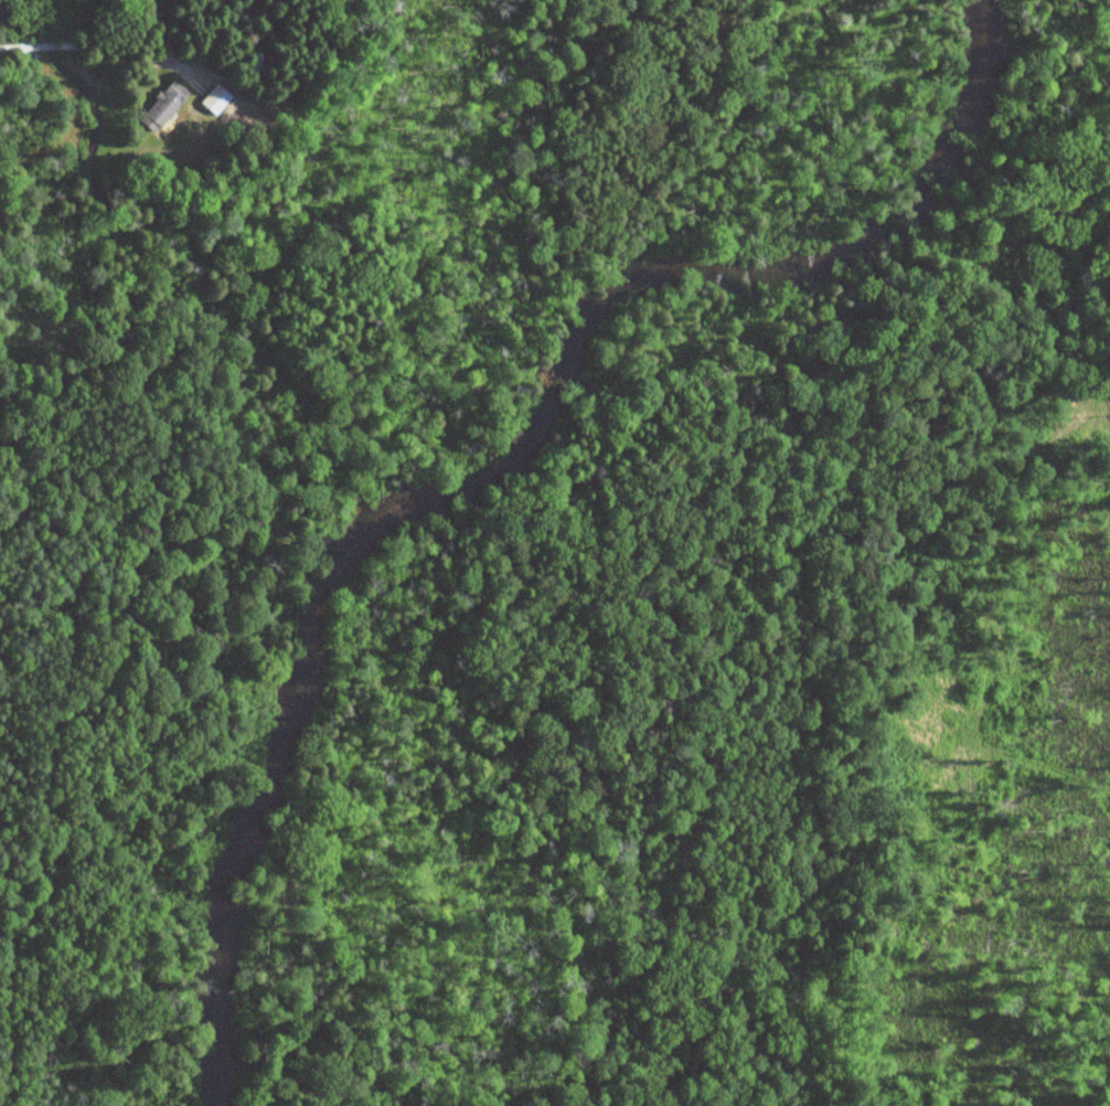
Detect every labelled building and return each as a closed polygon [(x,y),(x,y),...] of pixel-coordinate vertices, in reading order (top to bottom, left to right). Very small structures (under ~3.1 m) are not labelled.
[(158,131),(192,94),(176,79),(142,116),(158,131)] [(229,95),(215,84),(198,105),(211,116),(229,95)]
